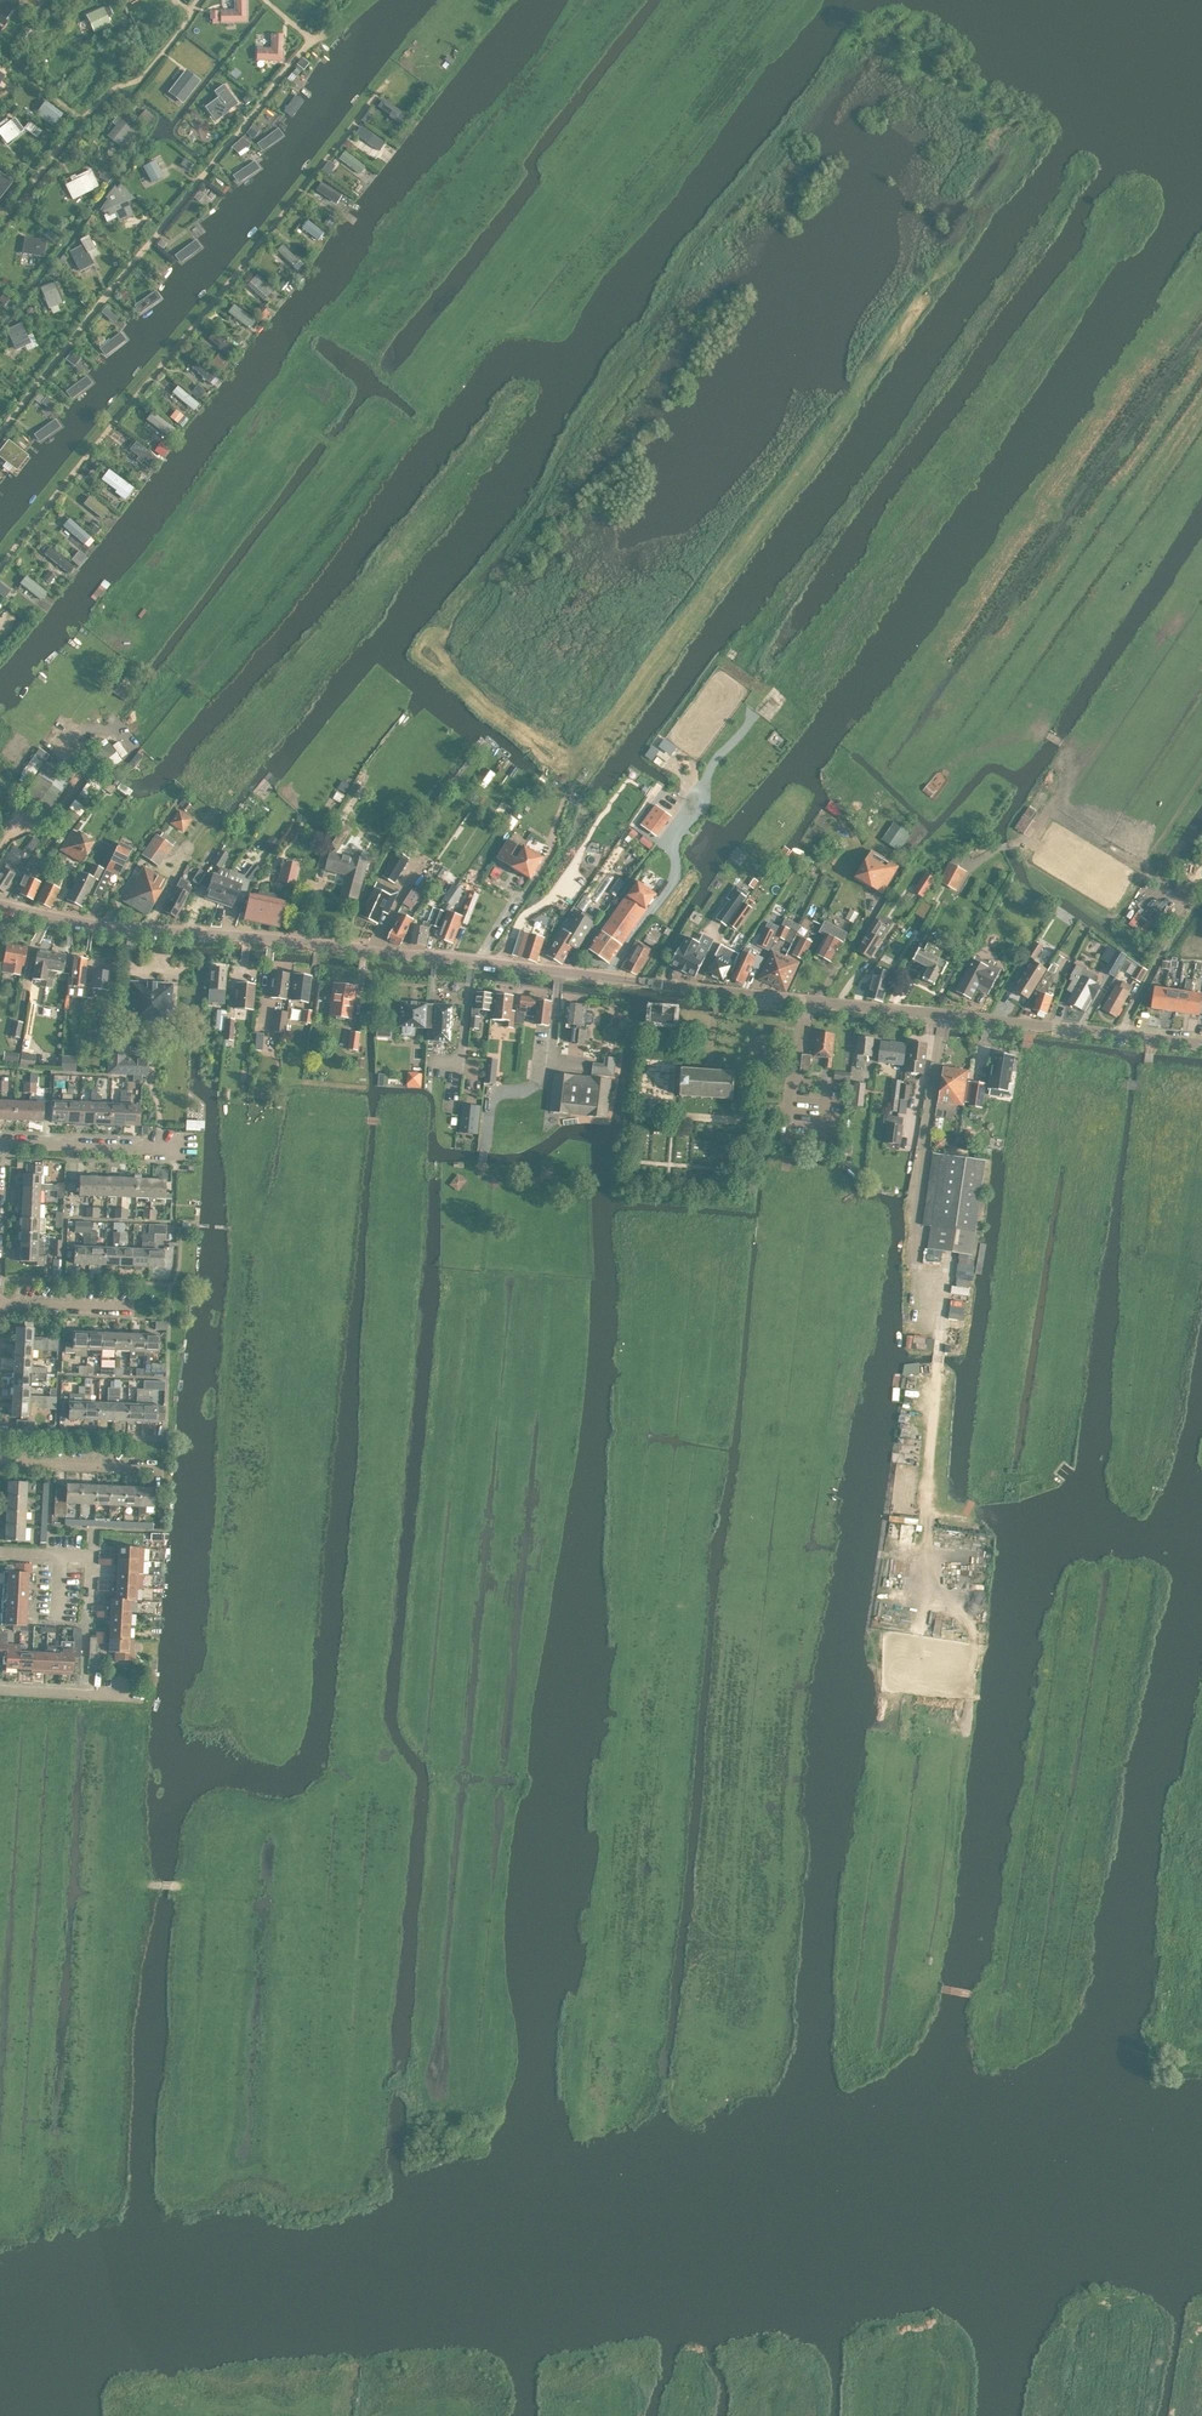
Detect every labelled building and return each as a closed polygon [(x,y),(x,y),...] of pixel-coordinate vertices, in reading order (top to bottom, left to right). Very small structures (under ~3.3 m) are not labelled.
[(222,11),(222,21),(246,21),(246,0),(235,0),(236,11),(222,11)] [(96,11),(87,15),(94,31),(110,24),(107,16),(112,14),(108,5),(100,9),(101,11),(97,13),(96,11)] [(202,35),(206,30),(201,26),(196,31),(202,35)] [(256,59),(283,60),(284,33),(272,32),(271,46),(257,45),(256,59)] [(304,68),(310,62),(303,56),(298,62),(304,68)] [(222,80),(233,88),(240,80),(221,65),(205,85),(213,91),(222,80)] [(164,84),(155,95),(163,101),(178,82),(159,67),(152,75),(164,84)] [(292,117),(304,99),(296,94),(284,112),(292,117)] [(406,113),(384,97),(379,104),(401,121),(406,113)] [(45,100),(36,112),(53,126),(62,114),(45,100)] [(197,116),(208,124),(214,116),(195,101),(180,121),(188,127),(197,116)] [(31,118),(34,114),(25,106),(21,111),(31,118)] [(155,118),(146,111),(139,119),(148,126),(155,118)] [(363,120),(367,123),(373,115),(369,111),(363,120)] [(115,126),(111,131),(126,144),(136,132),(123,120),(125,118),(119,113),(111,122),(115,126)] [(9,122),(6,118),(0,122),(0,128),(0,129),(0,132),(4,138),(11,134),(13,136),(23,129),(15,118),(9,122)] [(29,120),(24,127),(37,137),(42,130),(29,120)] [(252,124),(246,132),(253,138),(259,130),(252,124)] [(389,144),(364,126),(357,135),(382,153),(389,144)] [(278,127),(256,143),(261,151),(283,135),(278,127)] [(243,136),(231,146),(237,152),(246,146),(248,148),(252,143),(243,136)] [(348,139),(344,144),(349,149),(354,143),(348,139)] [(372,172),(348,151),(341,159),(366,180),(372,172)] [(185,157),(181,163),(189,169),(193,162),(185,157)] [(114,163),(108,159),(104,164),(110,168),(114,163)] [(154,160),(143,166),(151,181),(163,175),(154,160)] [(254,160),(231,175),(237,183),(259,168),(254,160)] [(328,164),(323,169),(329,175),(334,169),(328,164)] [(99,176),(107,183),(112,176),(101,167),(97,172),(100,174),(99,176)] [(80,195),(98,185),(90,169),(76,176),(75,174),(70,177),(72,182),(66,185),(71,194),(79,191),(80,195)] [(10,182),(0,174),(0,195),(10,182)] [(346,198),(324,182),(318,190),(341,206),(346,198)] [(107,199),(100,210),(109,216),(116,213),(119,220),(128,216),(132,214),(129,206),(127,202),(134,199),(120,184),(116,188),(115,187),(115,185),(105,197),(106,198),(107,199)] [(199,191),(194,197),(199,201),(204,194),(199,191)] [(86,224),(85,226),(89,229),(96,217),(94,215),(92,217),(86,224)] [(330,215),(324,223),(331,227),(336,220),(330,215)] [(326,233),(307,219),(302,225),(321,239),(326,233)] [(47,230),(43,236),(53,243),(57,237),(47,230)] [(83,245),(70,252),(80,270),(93,263),(87,252),(96,248),(89,234),(80,238),(83,245)] [(43,255),(45,240),(25,237),(23,251),(43,255)] [(161,239),(157,244),(163,248),(166,243),(161,239)] [(194,239),(175,254),(181,261),(200,246),(194,239)] [(305,265),(285,245),(278,252),(297,272),(305,265)] [(299,252),(306,257),(310,251),(304,246),(299,252)] [(63,254),(56,262),(61,266),(67,257),(63,254)] [(54,269),(52,273),(58,278),(60,275),(54,269)] [(277,292),(259,274),(248,285),(265,303),(277,292)] [(284,276),(276,284),(280,288),(288,280),(284,276)] [(56,287),(60,286),(57,280),(41,288),(49,305),(62,300),(56,287)] [(122,288),(117,294),(124,300),(129,294),(122,288)] [(155,289),(135,304),(141,311),(160,297),(155,289)] [(0,298),(0,301),(4,304),(9,299),(4,294),(0,298)] [(261,325),(236,304),(229,312),(254,333),(261,325)] [(114,320),(119,315),(108,305),(103,310),(114,320)] [(265,308),(259,316),(264,319),(270,311),(265,308)] [(21,323),(8,329),(16,348),(24,344),(29,341),(26,335),(21,323)] [(214,331),(209,337),(227,352),(231,346),(214,331)] [(119,332),(100,347),(106,354),(125,339),(119,332)] [(237,334),(234,339),(239,344),(243,339),(237,334)] [(72,350),(68,355),(74,360),(78,355),(72,350)] [(219,353),(209,365),(217,371),(226,359),(219,353)] [(221,381),(199,362),(193,370),(214,388),(221,381)] [(91,383),(85,376),(66,391),(72,398),(91,383)] [(199,385),(192,393),(199,399),(206,391),(199,385)] [(199,404),(180,387),(173,395),(191,412),(199,404)] [(39,392),(34,398),(40,403),(45,397),(39,392)] [(176,410),(170,417),(178,423),(184,416),(176,410)] [(178,431),(155,412),(148,420),(171,440),(178,431)] [(58,427),(53,419),(33,434),(39,442),(58,427)] [(20,467),(30,454),(11,439),(1,452),(20,467)] [(168,448),(161,442),(154,451),(162,456),(168,448)] [(154,457),(138,443),(132,451),(147,465),(154,457)] [(126,478),(113,467),(106,474),(120,486),(126,478)] [(133,468),(129,473),(137,480),(141,475),(133,468)] [(111,513),(91,496),(85,503),(105,520),(111,513)] [(94,539),(72,518),(65,525),(87,546),(94,539)] [(92,522),(88,527),(96,533),(100,528),(92,522)] [(76,568),(52,548),(46,555),(70,576),(76,568)] [(80,548),(75,553),(80,558),(85,552),(80,548)] [(50,570),(43,578),(49,583),(56,575),(50,570)] [(50,594),(29,575),(21,584),(43,603),(50,594)] [(0,590),(0,594),(5,598),(11,590),(4,584),(0,590)] [(110,676),(103,685),(121,698),(124,700),(130,692),(126,689),(119,684),(127,673),(121,669),(114,678),(110,676)] [(672,753),(678,745),(666,737),(660,745),(672,753)] [(109,742),(89,757),(84,761),(91,770),(115,752),(109,742)] [(653,744),(647,754),(654,759),(660,750),(653,744)] [(30,780),(49,754),(39,747),(21,773),(30,780)] [(138,752),(129,763),(133,766),(142,755),(138,752)] [(52,808),(60,797),(59,796),(71,778),(61,771),(61,772),(47,762),(20,801),(44,818),(51,808),(52,808)] [(486,767),(475,782),(485,788),(495,774),(486,767)] [(90,776),(61,815),(73,824),(102,785),(90,776)] [(343,780),(338,788),(347,792),(351,785),(343,780)] [(107,782),(103,788),(111,793),(115,787),(107,782)] [(928,783),(922,790),(930,796),(936,790),(928,783)] [(483,794),(479,800),(483,802),(487,797),(483,794)] [(183,808),(187,811),(191,805),(188,802),(183,808)] [(667,814),(654,805),(640,824),(652,833),(667,814)] [(192,819),(179,810),(170,823),(183,832),(192,819)] [(1023,814),(1014,827),(1026,835),(1034,821),(1032,820),(1023,814)] [(511,815),(509,819),(516,824),(519,820),(511,815)] [(893,821),(881,838),(896,848),(908,831),(893,821)] [(358,899),(367,860),(352,857),(352,858),(336,854),(352,829),(345,825),(332,844),(336,849),(331,854),(327,869),(333,871),(333,869),(348,873),(343,895),(358,899)] [(632,828),(628,834),(633,837),(634,838),(638,832),(632,828)] [(93,844),(81,836),(72,830),(60,849),(81,862),(93,844)] [(159,866),(166,856),(174,846),(173,845),(160,836),(156,833),(142,854),(159,866)] [(643,834),(639,839),(650,847),(653,842),(643,834)] [(269,852),(278,840),(272,836),(263,847),(269,852)] [(35,837),(30,844),(36,847),(40,841),(35,837)] [(513,867),(512,868),(532,880),(545,858),(526,846),(518,859),(512,856),(519,845),(509,839),(497,858),(513,867)] [(119,875),(132,849),(119,843),(95,893),(101,895),(112,872),(119,875)] [(832,843),(823,858),(834,864),(843,850),(832,843)] [(950,847),(945,856),(949,859),(954,850),(950,847)] [(899,866),(871,850),(856,876),(883,892),(899,866)] [(19,877),(29,863),(29,862),(33,855),(25,851),(21,858),(24,860),(18,869),(8,862),(4,868),(0,874),(0,891),(3,893),(6,889),(7,889),(12,882),(11,881),(15,875),(19,877)] [(219,867),(227,855),(221,851),(214,863),(219,867)] [(398,851),(383,875),(394,882),(409,857),(398,851)] [(57,858),(51,870),(59,874),(65,862),(62,860),(57,858)] [(283,859),(278,881),(295,885),(300,863),(283,859)] [(30,861),(29,863),(22,874),(24,875),(20,885),(23,887),(20,894),(33,899),(40,883),(32,878),(38,865),(35,863),(30,861)] [(957,890),(967,872),(949,862),(939,881),(957,890)] [(98,881),(103,869),(92,864),(87,876),(80,872),(67,900),(83,907),(96,880),(98,881)] [(250,880),(259,868),(253,864),(245,875),(230,870),(227,879),(219,902),(232,907),(240,884),(248,886),(250,880)] [(147,915),(167,880),(144,867),(124,901),(147,915)] [(205,897),(219,902),(227,879),(230,870),(222,867),(218,870),(217,876),(213,874),(205,897)] [(199,883),(205,871),(199,868),(193,880),(199,883)] [(494,868),(491,873),(498,877),(501,872),(494,868)] [(649,873),(645,871),(640,878),(644,880),(649,873)] [(926,871),(914,890),(923,896),(935,877),(926,871)] [(50,908),(62,883),(59,881),(60,881),(58,880),(57,881),(49,877),(37,901),(50,908)] [(754,877),(749,885),(753,888),(758,881),(754,877)] [(618,878),(610,890),(615,894),(624,881),(618,878)] [(601,931),(589,948),(609,963),(621,945),(646,909),(656,894),(637,880),(626,895),(601,931)] [(176,918),(189,893),(184,891),(185,887),(179,884),(164,911),(176,918)] [(413,888),(403,902),(411,907),(412,908),(424,889),(418,885),(415,890),(413,888)] [(453,906),(462,892),(453,886),(443,902),(447,905),(444,908),(448,911),(452,905),(453,906)] [(726,925),(736,912),(740,907),(747,896),(749,894),(739,887),(730,900),(716,918),(726,925)] [(390,896),(374,889),(361,918),(377,925),(390,896)] [(248,893),(243,917),(262,921),(262,923),(268,924),(269,923),(279,925),(284,900),(281,900),(281,896),(259,891),(258,895),(248,893)] [(924,901),(916,912),(925,918),(933,907),(924,901)] [(737,929),(752,907),(745,902),(730,924),(737,929)] [(468,904),(465,912),(473,915),(476,906),(468,904)] [(412,925),(409,944),(427,946),(429,929),(431,925),(439,928),(445,912),(432,907),(427,922),(424,921),(423,927),(412,925)] [(851,909),(846,918),(853,922),(858,913),(851,909)] [(1074,923),(1078,917),(1066,909),(1062,915),(1074,923)] [(437,938),(453,944),(462,921),(460,921),(462,915),(449,910),(447,916),(445,915),(437,938)] [(399,945),(408,925),(412,917),(401,912),(388,939),(399,945)] [(1050,912),(1042,924),(1046,926),(1054,914),(1050,912)] [(548,954),(563,963),(573,946),(579,949),(594,922),(580,914),(569,933),(562,929),(548,954)] [(871,959),(882,940),(880,939),(888,926),(884,923),(876,919),(858,950),(871,959)] [(816,953),(824,958),(832,962),(847,933),(825,921),(820,931),(826,935),(816,953)] [(521,930),(513,954),(535,961),(546,929),(533,924),(530,933),(521,930)] [(785,939),(789,929),(781,925),(776,935),(785,939)] [(766,947),(774,930),(767,927),(759,943),(766,947)] [(923,978),(934,985),(941,975),(943,976),(949,965),(938,958),(942,952),(923,940),(927,934),(923,931),(912,949),(918,952),(914,960),(925,966),(922,972),(926,974),(923,978)] [(644,941),(650,944),(653,946),(656,940),(647,935),(644,941)] [(681,943),(670,964),(678,968),(678,969),(684,972),(686,973),(686,972),(694,976),(705,956),(696,951),(701,943),(686,935),(682,944),(681,943)] [(802,941),(795,955),(803,959),(806,952),(812,941),(804,937),(802,941)] [(636,941),(622,966),(637,974),(651,949),(636,941)] [(2,972),(20,975),(23,957),(25,958),(27,947),(7,943),(5,954),(2,972)] [(1035,959),(1042,947),(1036,943),(1028,954),(1035,959)] [(756,956),(748,952),(750,949),(745,947),(739,960),(738,960),(730,978),(735,980),(736,982),(740,984),(742,983),(743,984),(756,956)] [(38,950),(32,978),(39,980),(39,986),(45,987),(51,952),(38,950)] [(773,985),(786,957),(772,951),(759,979),(773,985)] [(1106,970),(1114,974),(1114,975),(1126,956),(1118,951),(1106,970)] [(51,952),(45,987),(52,988),(53,979),(54,979),(55,971),(62,972),(65,955),(51,952)] [(725,983),(737,960),(727,954),(724,960),(715,955),(706,973),(725,983)] [(1058,954),(1053,962),(1058,966),(1063,957),(1058,954)] [(66,996),(74,997),(84,998),(84,997),(85,978),(87,958),(72,956),(71,977),(68,977),(66,996)] [(799,963),(786,957),(773,985),(786,991),(799,963)] [(974,959),(957,991),(971,998),(979,985),(990,991),(1001,970),(989,963),(988,966),(974,959)] [(1028,998),(1046,970),(1033,961),(1015,989),(1028,998)] [(875,973),(868,997),(882,1002),(890,978),(890,977),(894,970),(879,962),(873,972),(875,973)] [(1051,986),(1057,967),(1053,964),(1026,1005),(1034,1008),(1033,1008),(1047,1013),(1052,995),(1047,992),(1050,986),(1051,986)] [(1072,980),(1067,989),(1074,993),(1069,1001),(1086,1011),(1101,986),(1096,983),(1098,979),(1097,975),(1077,964),(1070,976),(1071,976),(1069,978),(1072,980)] [(1141,982),(1148,970),(1139,964),(1131,976),(1141,982)] [(223,1000),(225,968),(211,967),(209,987),(217,988),(216,999),(223,1000)] [(85,983),(84,997),(92,998),(93,988),(107,989),(108,971),(93,970),(92,984),(85,983)] [(288,998),(291,974),(271,972),(268,996),(288,998)] [(290,999),(307,1002),(311,976),(294,974),(290,999)] [(1164,1009),(1176,1011),(1179,990),(1173,989),(1174,975),(1169,974),(1166,988),(1167,988),(1164,1009)] [(1179,990),(1176,1011),(1187,1012),(1190,992),(1191,988),(1192,979),(1186,978),(1184,991),(1179,990)] [(170,1027),(172,983),(130,981),(128,1025),(169,1027),(170,1027)] [(1129,993),(1132,988),(1123,982),(1120,988),(1117,986),(1103,1009),(1116,1017),(1130,993),(1129,993)] [(234,1007),(252,1010),(254,984),(236,983),(234,1007)] [(329,1016),(350,1019),(355,986),(333,983),(329,1016)] [(1167,988),(1166,988),(1155,987),(1152,1007),(1164,1009),(1167,988)] [(472,1007),(470,1027),(479,1028),(480,1017),(478,1017),(479,1009),(491,1010),(493,994),(477,992),(475,1008),(472,1007)] [(1198,1014),(1200,1014),(1201,997),(1201,994),(1198,993),(1191,992),(1190,992),(1187,1012),(1198,1014)] [(513,1027),(515,1010),(512,1010),(514,995),(497,993),(496,1008),(493,1008),(492,1018),(505,1020),(504,1026),(513,1027)] [(524,1023),(525,1015),(534,1016),(536,998),(521,996),(520,1007),(517,1007),(515,1022),(524,1023)] [(539,999),(536,1023),(548,1025),(551,1000),(539,999)] [(411,1033),(412,1027),(425,1028),(426,1016),(426,1003),(402,1002),(400,1026),(403,1027),(403,1032),(404,1034),(410,1034),(411,1033)] [(426,1016),(452,1017),(453,1005),(426,1003),(426,1016)] [(565,1024),(574,1025),(572,1043),(585,1045),(587,1025),(590,1025),(594,1023),(595,1014),(592,1010),(585,1009),(585,1005),(567,1003),(565,1024)] [(676,1008),(651,1006),(650,1014),(650,1022),(675,1024),(676,1008)] [(304,1009),(302,1022),(309,1023),(310,1023),(312,1010),(304,1009)] [(215,1029),(224,1030),(225,1010),(217,1010),(215,1029)] [(271,1031),(284,1033),(287,1012),(274,1010),(271,1031)] [(452,1017),(426,1016),(425,1028),(428,1028),(451,1029),(452,1017)] [(234,1019),(225,1019),(224,1040),(232,1040),(234,1019)] [(23,1022),(13,1020),(10,1036),(23,1038),(24,1031),(21,1030),(23,1022)] [(451,1029),(428,1028),(427,1040),(451,1041),(451,1029)] [(784,1036),(784,1028),(775,1028),(774,1035),(784,1036)] [(264,1048),(265,1031),(257,1031),(256,1048),(264,1048)] [(348,1049),(356,1050),(359,1032),(350,1031),(348,1049)] [(831,1067),(834,1034),(817,1032),(814,1056),(826,1057),(825,1066),(831,1067)] [(127,1036),(114,1035),(110,1035),(108,1073),(149,1075),(149,1058),(126,1057),(127,1036)] [(871,1056),(873,1038),(859,1036),(856,1066),(863,1067),(864,1055),(871,1056)] [(902,1064),(904,1043),(897,1043),(897,1044),(891,1043),(892,1042),(890,1042),(890,1043),(881,1043),(879,1062),(902,1064)] [(927,1043),(926,1043),(912,1042),(909,1059),(907,1058),(905,1071),(922,1074),(927,1043)] [(17,1063),(19,1053),(4,1051),(2,1061),(17,1063)] [(995,1052),(989,1089),(1002,1091),(1002,1095),(1011,1097),(1013,1086),(1009,1086),(1014,1055),(995,1052)] [(35,1055),(22,1053),(21,1053),(18,1067),(33,1069),(35,1055)] [(809,1070),(811,1055),(802,1055),(801,1070),(809,1070)] [(61,1061),(61,1070),(75,1071),(76,1057),(62,1056),(61,1061)] [(487,1057),(485,1082),(495,1083),(498,1058),(487,1057)] [(608,1057),(608,1067),(594,1066),(593,1074),(614,1076),(616,1058),(608,1057)] [(963,1105),(968,1070),(943,1066),(938,1102),(963,1105)] [(683,1069),(681,1094),(682,1094),(681,1096),(683,1096),(683,1094),(691,1095),(691,1096),(692,1096),(692,1095),(701,1095),(701,1097),(702,1097),(702,1095),(710,1096),(711,1097),(712,1097),(712,1096),(721,1097),(720,1098),(722,1098),(722,1096),(730,1097),(730,1099),(732,1099),(732,1097),(733,1097),(733,1095),(736,1096),(744,1096),(745,1074),(737,1074),(737,1076),(734,1075),(734,1072),(733,1072),(734,1070),(733,1070),(732,1072),(724,1072),(724,1070),(723,1070),(723,1071),(714,1071),(714,1069),(713,1069),(713,1071),(705,1070),(704,1069),(703,1069),(703,1070),(695,1070),(695,1068),(694,1068),(693,1070),(685,1069),(686,1068),(684,1068),(684,1069),(683,1069)] [(850,1072),(836,1071),(835,1079),(850,1080),(850,1072)] [(409,1077),(408,1086),(421,1087),(422,1073),(412,1072),(412,1077),(409,1077)] [(554,1072),(549,1111),(606,1118),(610,1079),(554,1072)] [(890,1110),(897,1111),(901,1080),(893,1079),(890,1110)] [(973,1081),(969,1105),(982,1107),(986,1083),(973,1081)] [(852,1105),(863,1106),(865,1084),(855,1083),(852,1105)] [(903,1084),(901,1098),(907,1099),(909,1085),(903,1084)] [(82,1103),(81,1123),(96,1123),(97,1095),(97,1089),(92,1088),(92,1095),(91,1103),(82,1103)] [(52,1101),(51,1122),(66,1122),(67,1094),(62,1094),(61,1102),(52,1101)] [(72,1094),(67,1094),(66,1122),(81,1123),(82,1103),(71,1102),(72,1094)] [(28,1120),(42,1121),(43,1103),(36,1103),(36,1096),(30,1095),(29,1102),(28,1120)] [(96,1123),(110,1124),(111,1104),(101,1103),(101,1096),(97,1095),(96,1123)] [(111,1104),(110,1124),(125,1125),(126,1097),(120,1097),(120,1104),(111,1104)] [(139,1125),(140,1105),(130,1105),(131,1097),(126,1097),(125,1125),(139,1125)] [(901,1099),(899,1114),(907,1114),(908,1100),(901,1099)] [(14,1120),(15,1102),(1,1101),(0,1116),(0,1119),(14,1120)] [(14,1120),(28,1120),(29,1102),(15,1102),(14,1120)] [(462,1103),(458,1132),(477,1134),(481,1106),(462,1103)] [(888,1123),(885,1142),(900,1144),(903,1125),(888,1123)] [(937,1137),(935,1147),(944,1148),(945,1138),(937,1137)] [(973,1252),(987,1160),(933,1153),(923,1225),(931,1226),(928,1246),(973,1252)] [(27,1165),(26,1174),(23,1174),(22,1189),(40,1189),(57,1190),(64,1191),(64,1184),(40,1183),(40,1175),(42,1175),(42,1165),(27,1165)] [(90,1195),(93,1195),(94,1176),(79,1176),(79,1195),(90,1195)] [(94,1176),(93,1195),(107,1196),(108,1177),(94,1176)] [(108,1177),(107,1196),(121,1196),(122,1178),(108,1177)] [(122,1178),(121,1196),(136,1197),(136,1178),(122,1178)] [(136,1178),(136,1197),(150,1198),(150,1179),(136,1178)] [(150,1179),(150,1198),(164,1198),(165,1179),(150,1179)] [(19,1189),(18,1198),(22,1198),(22,1203),(39,1203),(40,1189),(22,1189),(19,1189)] [(21,1218),(38,1218),(39,1203),(22,1203),(21,1218)] [(44,1219),(38,1218),(21,1218),(21,1232),(38,1232),(44,1232),(44,1219)] [(74,1225),(74,1231),(84,1231),(90,1231),(90,1224),(90,1222),(88,1222),(74,1221),(74,1225)] [(149,1234),(148,1266),(162,1267),(163,1250),(153,1250),(154,1234),(154,1224),(149,1224),(149,1234)] [(75,1263),(90,1263),(91,1231),(90,1231),(84,1231),(83,1246),(76,1246),(75,1263)] [(96,1231),(91,1231),(90,1263),(104,1264),(105,1247),(95,1247),(96,1231)] [(38,1241),(38,1232),(21,1232),(20,1246),(43,1247),(43,1241),(38,1241)] [(113,1232),(113,1248),(105,1247),(104,1264),(119,1265),(120,1232),(113,1232)] [(130,1269),(131,1268),(131,1265),(133,1265),(134,1249),(124,1248),(125,1232),(120,1232),(119,1265),(124,1265),(124,1267),(126,1269),(130,1269)] [(141,1249),(134,1249),(133,1265),(134,1265),(134,1268),(135,1269),(139,1269),(141,1268),(141,1266),(148,1266),(149,1234),(142,1233),(141,1249)] [(20,1254),(20,1261),(30,1262),(30,1265),(37,1265),(37,1266),(43,1266),(44,1256),(43,1256),(43,1247),(20,1246),(18,1246),(17,1254),(20,1254)] [(54,1258),(53,1274),(61,1274),(61,1259),(54,1258)] [(17,1326),(16,1342),(58,1344),(58,1337),(33,1336),(34,1321),(24,1320),(24,1327),(17,1326)] [(156,1321),(156,1328),(166,1329),(166,1321),(156,1321)] [(88,1331),(87,1348),(87,1356),(93,1356),(93,1353),(102,1354),(102,1349),(103,1332),(103,1330),(101,1328),(96,1328),(94,1330),(94,1332),(88,1331)] [(87,1356),(87,1348),(88,1331),(73,1331),(73,1343),(66,1343),(65,1352),(76,1352),(76,1355),(87,1356)] [(102,1349),(116,1350),(117,1333),(103,1332),(102,1349)] [(117,1333),(116,1350),(129,1350),(131,1350),(131,1333),(117,1333)] [(129,1358),(131,1358),(136,1358),(136,1356),(144,1356),(146,1334),(131,1333),(131,1350),(129,1350),(129,1358)] [(908,1345),(917,1346),(918,1341),(927,1343),(928,1335),(910,1333),(908,1345)] [(160,1335),(146,1334),(144,1356),(143,1369),(144,1369),(143,1375),(144,1375),(144,1376),(165,1377),(165,1369),(151,1369),(151,1365),(149,1365),(150,1351),(159,1351),(160,1335)] [(33,1350),(57,1351),(58,1344),(16,1342),(15,1356),(32,1357),(33,1350)] [(32,1367),(32,1357),(15,1356),(14,1371),(47,1373),(47,1368),(32,1367)] [(14,1371),(14,1386),(31,1386),(31,1379),(46,1380),(47,1373),(14,1371)] [(148,1389),(153,1389),(153,1381),(151,1381),(143,1381),(143,1382),(143,1383),(143,1388),(143,1389),(148,1389)] [(14,1386),(13,1399),(13,1400),(56,1402),(56,1397),(55,1397),(50,1396),(30,1395),(31,1386),(14,1386)] [(85,1401),(85,1403),(84,1418),(99,1419),(100,1402),(90,1402),(90,1395),(90,1387),(86,1387),(85,1393),(85,1395),(85,1401)] [(100,1402),(99,1419),(113,1419),(114,1387),(107,1387),(107,1402),(100,1402)] [(114,1387),(113,1419),(128,1420),(129,1404),(119,1403),(119,1388),(114,1387)] [(128,1420),(142,1421),(143,1389),(136,1389),(136,1397),(136,1404),(129,1404),(128,1420)] [(149,1397),(148,1397),(148,1389),(143,1389),(142,1421),(156,1422),(156,1420),(163,1420),(163,1415),(164,1406),(157,1405),(149,1404),(149,1397)] [(60,1396),(60,1412),(68,1412),(69,1400),(69,1396),(60,1396)] [(37,1408),(47,1409),(55,1409),(56,1402),(13,1400),(12,1415),(31,1416),(36,1410),(37,1408)] [(84,1418),(85,1403),(85,1401),(70,1400),(69,1417),(84,1418)] [(33,1430),(34,1421),(17,1420),(16,1429),(33,1430)] [(8,1495),(26,1496),(27,1481),(8,1480),(8,1495)] [(66,1502),(81,1503),(82,1484),(67,1483),(66,1489),(56,1488),(54,1514),(66,1514),(66,1502)] [(96,1485),(82,1484),(81,1503),(95,1504),(96,1485)] [(110,1504),(111,1485),(96,1485),(95,1504),(110,1504)] [(116,1505),(124,1505),(125,1486),(111,1485),(110,1504),(109,1510),(115,1510),(116,1505)] [(138,1506),(139,1487),(125,1486),(124,1505),(138,1506)] [(154,1507),(154,1497),(155,1488),(139,1487),(138,1506),(138,1511),(144,1511),(144,1506),(154,1507)] [(7,1510),(25,1511),(26,1496),(8,1495),(7,1510)] [(6,1524),(24,1525),(25,1511),(7,1510),(6,1524)] [(23,1540),(24,1525),(6,1524),(5,1539),(23,1540)] [(142,1561),(143,1547),(118,1545),(118,1553),(99,1552),(99,1558),(142,1561)] [(142,1573),(142,1561),(99,1558),(99,1563),(117,1564),(117,1572),(142,1573)] [(1,1623),(13,1624),(20,1624),(25,1625),(28,1572),(31,1572),(32,1563),(16,1563),(15,1571),(4,1570),(1,1623)] [(141,1587),(142,1573),(117,1572),(116,1579),(98,1578),(98,1584),(136,1587),(141,1587)] [(111,1598),(135,1600),(136,1587),(98,1584),(97,1589),(116,1590),(115,1598),(111,1598)] [(135,1600),(111,1598),(111,1606),(92,1605),(92,1610),(96,1611),(130,1613),(131,1600),(135,1600)] [(130,1626),(130,1613),(96,1611),(96,1616),(110,1617),(110,1625),(130,1626)] [(110,1625),(109,1632),(95,1631),(95,1634),(95,1636),(134,1639),(134,1638),(129,1638),(130,1626),(110,1625)] [(73,1627),(73,1637),(74,1637),(81,1638),(81,1635),(82,1628),(77,1628),(73,1627)] [(5,1667),(18,1668),(19,1644),(6,1643),(7,1631),(0,1631),(0,1650),(6,1650),(5,1667)] [(133,1660),(134,1639),(95,1636),(95,1637),(90,1637),(89,1658),(97,1658),(98,1643),(109,1643),(108,1651),(115,1652),(115,1659),(133,1660)] [(74,1637),(73,1641),(61,1640),(61,1645),(59,1673),(68,1673),(69,1671),(72,1671),(73,1654),(80,1654),(81,1638),(74,1637)] [(19,1644),(18,1668),(22,1668),(22,1671),(32,1671),(33,1652),(25,1651),(26,1645),(19,1644)] [(47,1645),(46,1652),(45,1672),(59,1673),(61,1645),(51,1645),(47,1645)] [(33,1652),(32,1671),(45,1672),(46,1652),(33,1652)]
